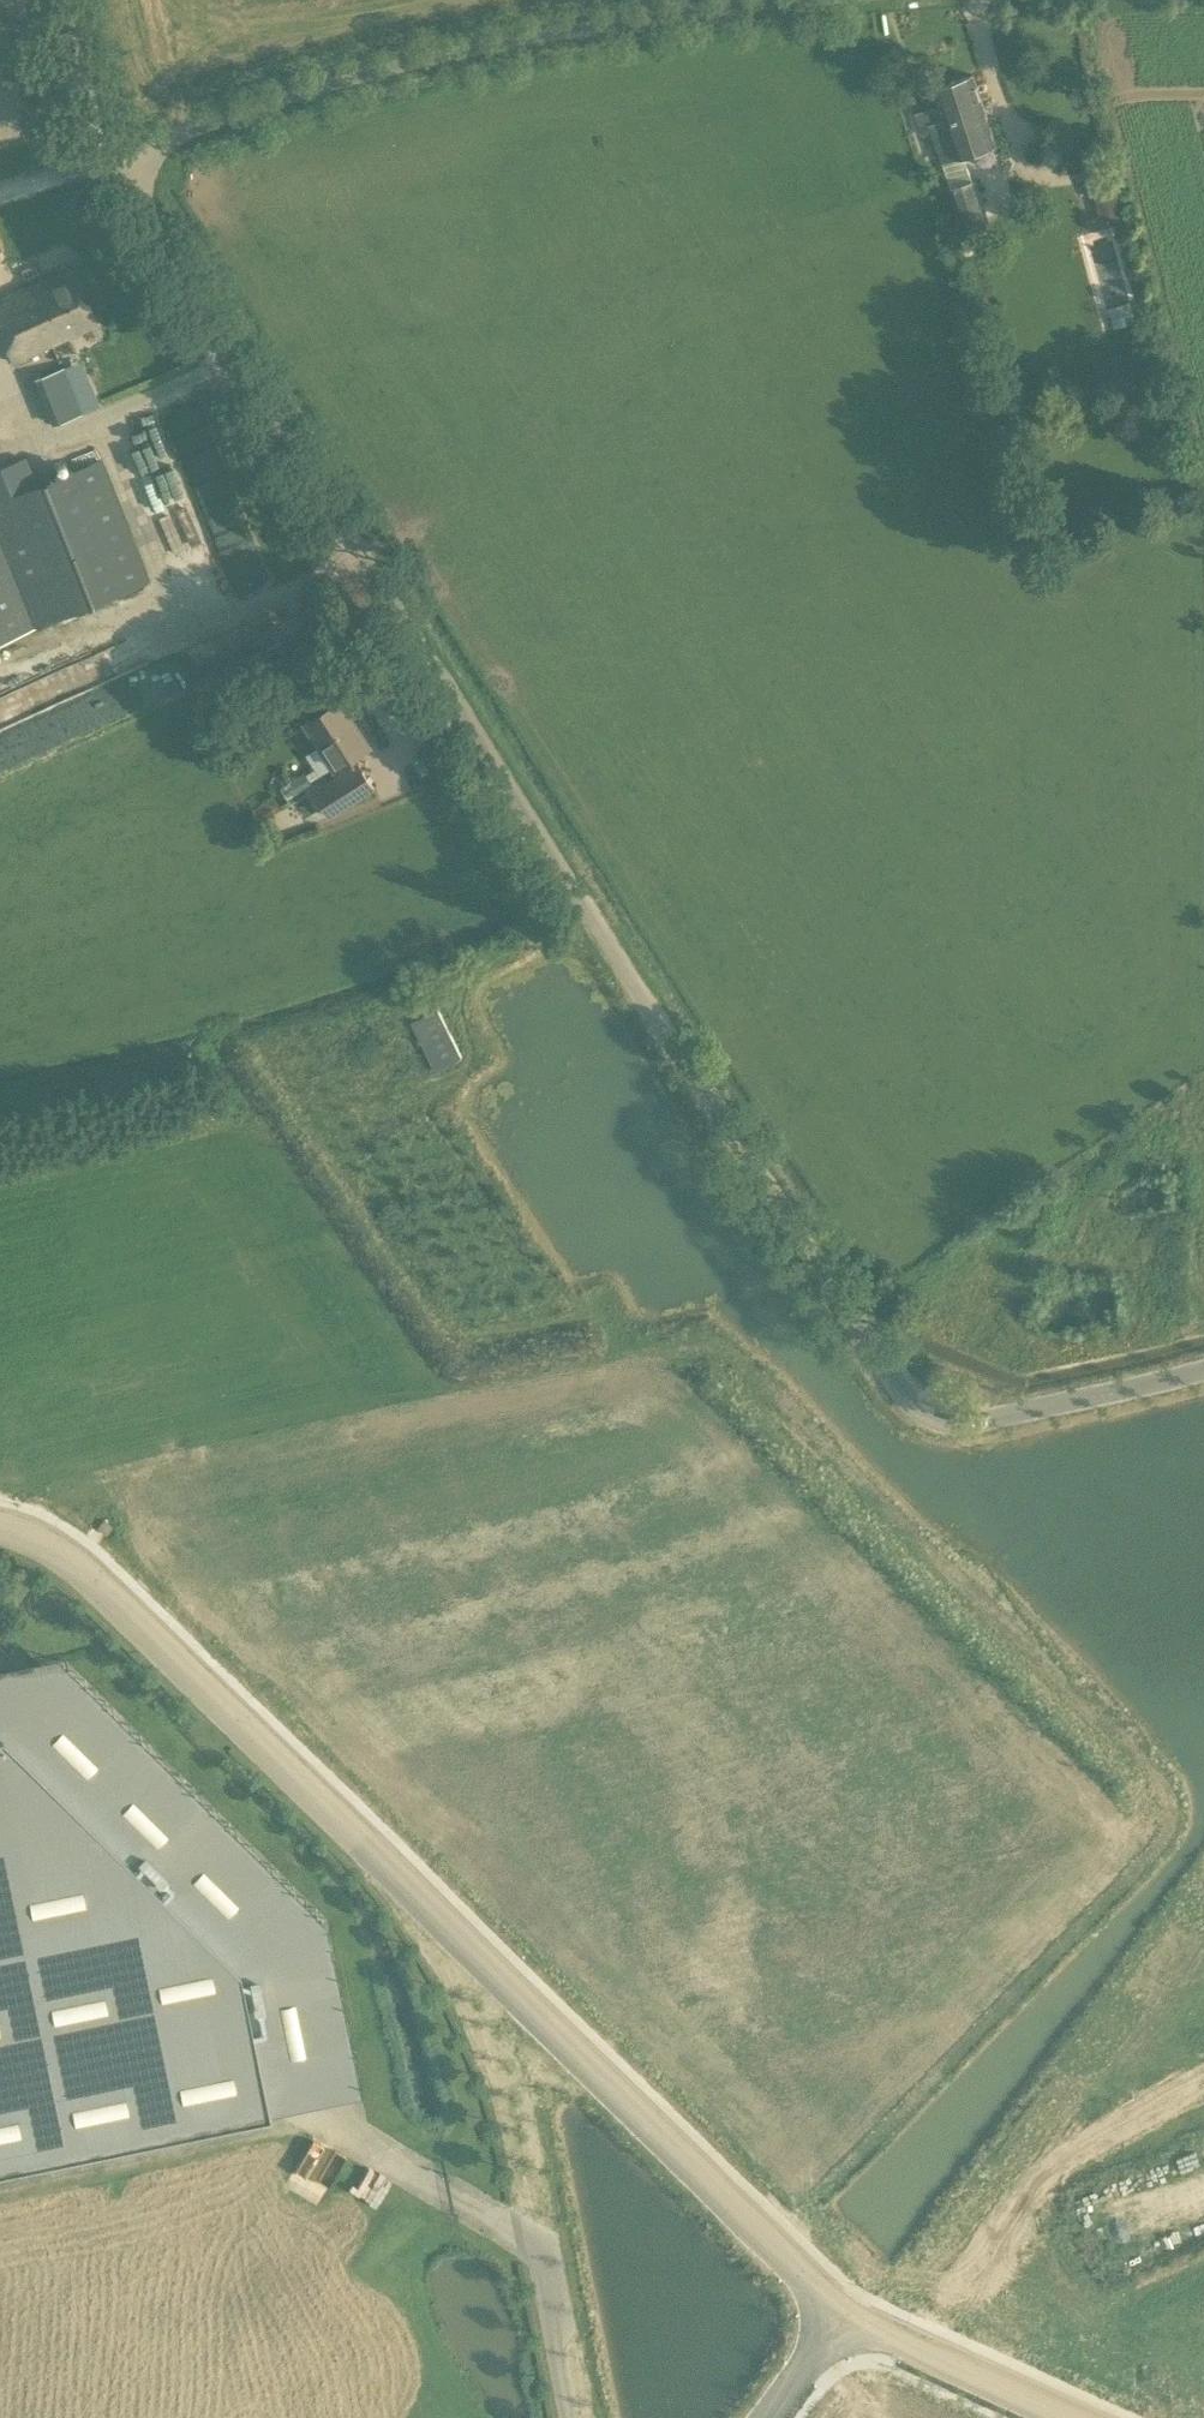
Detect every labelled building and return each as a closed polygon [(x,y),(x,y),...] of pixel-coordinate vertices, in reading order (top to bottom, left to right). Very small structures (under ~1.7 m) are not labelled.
[(944,119),(929,124),(941,162),(995,144),(973,75),(934,87),(940,106),(944,119)] [(925,111),(915,114),(920,127),(929,124),(925,111)] [(976,180),(949,188),(963,229),(989,221),(976,180)] [(1117,191),(1095,195),(1098,214),(1122,209),(1121,207),(1119,191),(1117,191)] [(14,364),(102,324),(76,265),(0,299),(0,333),(14,364)] [(33,378),(52,424),(82,413),(63,366),(33,378)] [(241,523),(210,407),(170,417),(202,533),(241,523)] [(150,582),(101,458),(37,483),(26,456),(0,466),(0,641),(150,582)] [(341,700),(304,724),(318,746),(306,754),(315,768),(306,774),(310,781),(331,767),(334,771),(371,747),(341,700)] [(375,787),(371,782),(358,762),(312,792),(329,818),(375,787)] [(431,1068),(461,1056),(440,1006),(410,1018),(431,1068)] [(0,1674),(0,1731),(237,1966),(268,2109),(339,2098),(360,2091),(324,1923),(61,1661),(38,1666),(5,1673),(0,1674)] [(268,2109),(237,1966),(110,1840),(0,1731),(0,2168),(268,2109)] [(295,2165),(328,2185),(347,2153),(314,2133),(295,2165)]
